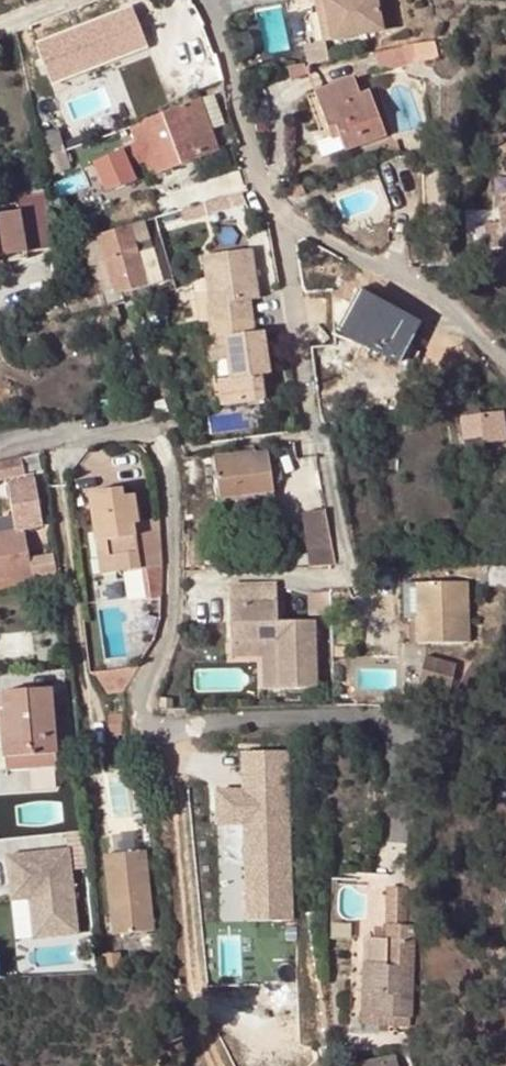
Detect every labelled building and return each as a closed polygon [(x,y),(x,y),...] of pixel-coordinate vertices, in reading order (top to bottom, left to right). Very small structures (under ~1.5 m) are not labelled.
[(105,0),(98,0),(26,28),(37,57),(54,50),(55,54),(117,30),(105,0)] [(117,30),(131,24),(122,0),(105,0),(117,30)] [(329,43),(379,35),(372,0),(311,0),(312,4),(325,2),(328,13),(324,14),(329,43)] [(328,13),(325,2),(312,4),(320,45),(329,43),(324,14),(328,13)] [(397,48),(374,53),(379,71),(415,63),(412,45),(397,48)] [(306,75),(303,66),(291,70),(294,79),(306,75)] [(359,93),(353,80),(314,94),(330,141),(338,138),(343,151),(383,137),(367,91),(359,93)] [(211,96),(200,100),(211,130),(222,125),(211,96)] [(105,192),(136,183),(130,169),(145,162),(152,178),(219,152),(211,130),(200,100),(178,109),(132,127),(139,143),(94,161),(105,192)] [(67,153),(60,130),(37,136),(44,163),(67,153)] [(481,139),(482,145),(505,142),(505,136),(481,139)] [(44,163),(47,176),(72,168),(67,153),(44,163)] [(180,212),(184,210),(199,206),(193,185),(169,192),(176,213),(180,212)] [(0,214),(0,254),(52,243),(43,196),(15,202),(17,210),(0,214)] [(212,202),(202,205),(206,216),(215,213),(212,202)] [(202,205),(199,206),(184,210),(180,212),(184,223),(206,216),(202,205)] [(481,227),(484,255),(502,253),(505,253),(505,209),(494,210),(496,226),(481,227)] [(133,239),(145,234),(142,223),(136,224),(83,240),(88,258),(96,289),(98,297),(101,308),(105,307),(119,303),(124,302),(122,292),(161,282),(151,248),(135,252),(133,239)] [(211,322),(256,314),(253,299),(262,297),(255,248),(205,256),(208,278),(195,280),(201,323),(211,322)] [(74,293),(96,289),(88,258),(67,263),(74,293)] [(358,289),(336,330),(399,364),(421,323),(358,289)] [(105,307),(108,320),(123,317),(119,303),(105,307)] [(256,314),(211,322),(214,338),(228,336),(230,357),(233,378),(221,380),(225,404),(268,398),(266,385),(264,373),(274,371),(268,330),(258,331),(256,314)] [(230,357),(228,336),(214,338),(207,339),(210,360),(230,357)] [(319,345),(321,379),(346,377),(343,343),(319,345)] [(274,371),(264,373),(266,385),(275,384),(274,371)] [(459,415),(455,415),(459,441),(462,440),(479,438),(480,443),(505,439),(505,435),(503,410),(479,413),(476,399),(457,402),(459,415)] [(481,452),(480,443),(479,438),(462,440),(464,454),(481,452)] [(268,465),(266,451),(254,453),(253,450),(210,456),(217,498),(237,495),(269,491),(272,491),(271,481),(268,465)] [(17,473),(14,458),(0,461),(0,477),(17,473)] [(490,472),(492,484),(497,483),(498,487),(505,486),(505,470),(490,472)] [(39,524),(31,478),(7,483),(16,528),(39,524)] [(110,573),(138,568),(159,565),(158,529),(157,518),(130,523),(125,496),(115,497),(113,489),(83,494),(90,536),(105,543),(110,573)] [(271,506),(269,491),(237,495),(240,510),(271,506)] [(303,512),(310,566),(326,566),(335,566),(324,509),(303,512)] [(0,532),(0,580),(29,575),(21,528),(0,532)] [(105,543),(90,536),(97,575),(110,573),(105,543)] [(159,565),(138,568),(143,599),(159,596),(159,565)] [(466,643),(463,582),(413,583),(414,625),(414,644),(466,643)] [(405,625),(414,625),(413,583),(404,583),(405,625)] [(227,644),(275,642),(276,688),(313,686),(310,620),(275,621),(273,585),(225,588),(227,644)] [(276,688),(275,642),(227,644),(228,659),(260,657),(261,689),(276,688)] [(424,655),(416,685),(448,694),(456,664),(424,655)] [(123,692),(137,667),(94,673),(107,694),(123,692)] [(0,709),(0,756),(3,757),(53,753),(55,753),(52,717),(62,715),(61,701),(51,702),(49,689),(0,691),(0,704),(0,709)] [(249,785),(225,786),(226,824),(249,824),(252,918),(299,916),(294,747),(248,748),(249,785)] [(54,767),(53,753),(3,757),(3,770),(54,767)] [(147,842),(146,827),(138,827),(138,843),(147,842)] [(71,836),(16,838),(17,848),(72,846),(71,836)] [(22,897),(26,937),(71,932),(62,847),(0,854),(0,862),(2,883),(20,881),(22,897)] [(100,857),(102,901),(108,901),(111,937),(144,935),(139,855),(100,857)] [(20,881),(2,883),(4,899),(22,897),(20,881)] [(384,925),(404,926),(405,889),(385,888),(384,925)] [(102,901),(105,937),(111,937),(108,901),(102,901)] [(371,1014),(411,1015),(414,927),(404,926),(384,925),(383,962),(372,962),(372,992),(371,1014)] [(371,1014),(372,992),(360,991),(359,1025),(371,1025),(371,1014)] [(410,1026),(411,1015),(371,1014),(371,1025),(410,1026)] [(394,1056),(354,1065),(396,1065),(394,1056)]
